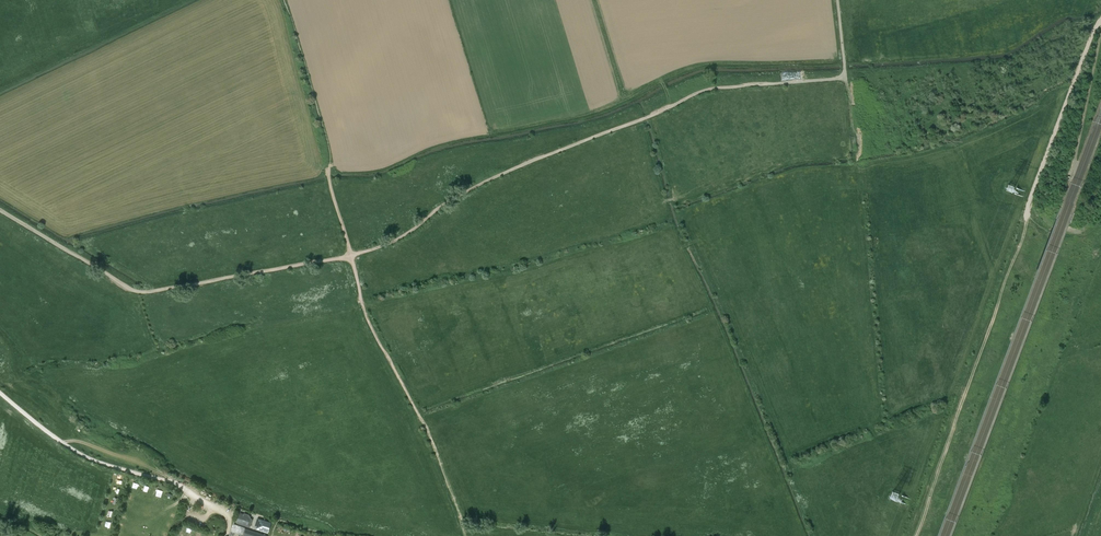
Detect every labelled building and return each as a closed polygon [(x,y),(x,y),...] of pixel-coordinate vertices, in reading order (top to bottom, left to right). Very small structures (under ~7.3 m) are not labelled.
[(239,519),(238,521),(239,521),(238,523),(250,527),(252,520),(251,519),(250,518),(250,517),(249,515),(244,513),(244,515),(240,513),(238,518),(240,518),(239,520),(239,519)] [(231,531),(245,535),(267,535),(233,525),(232,529),(231,531)]
